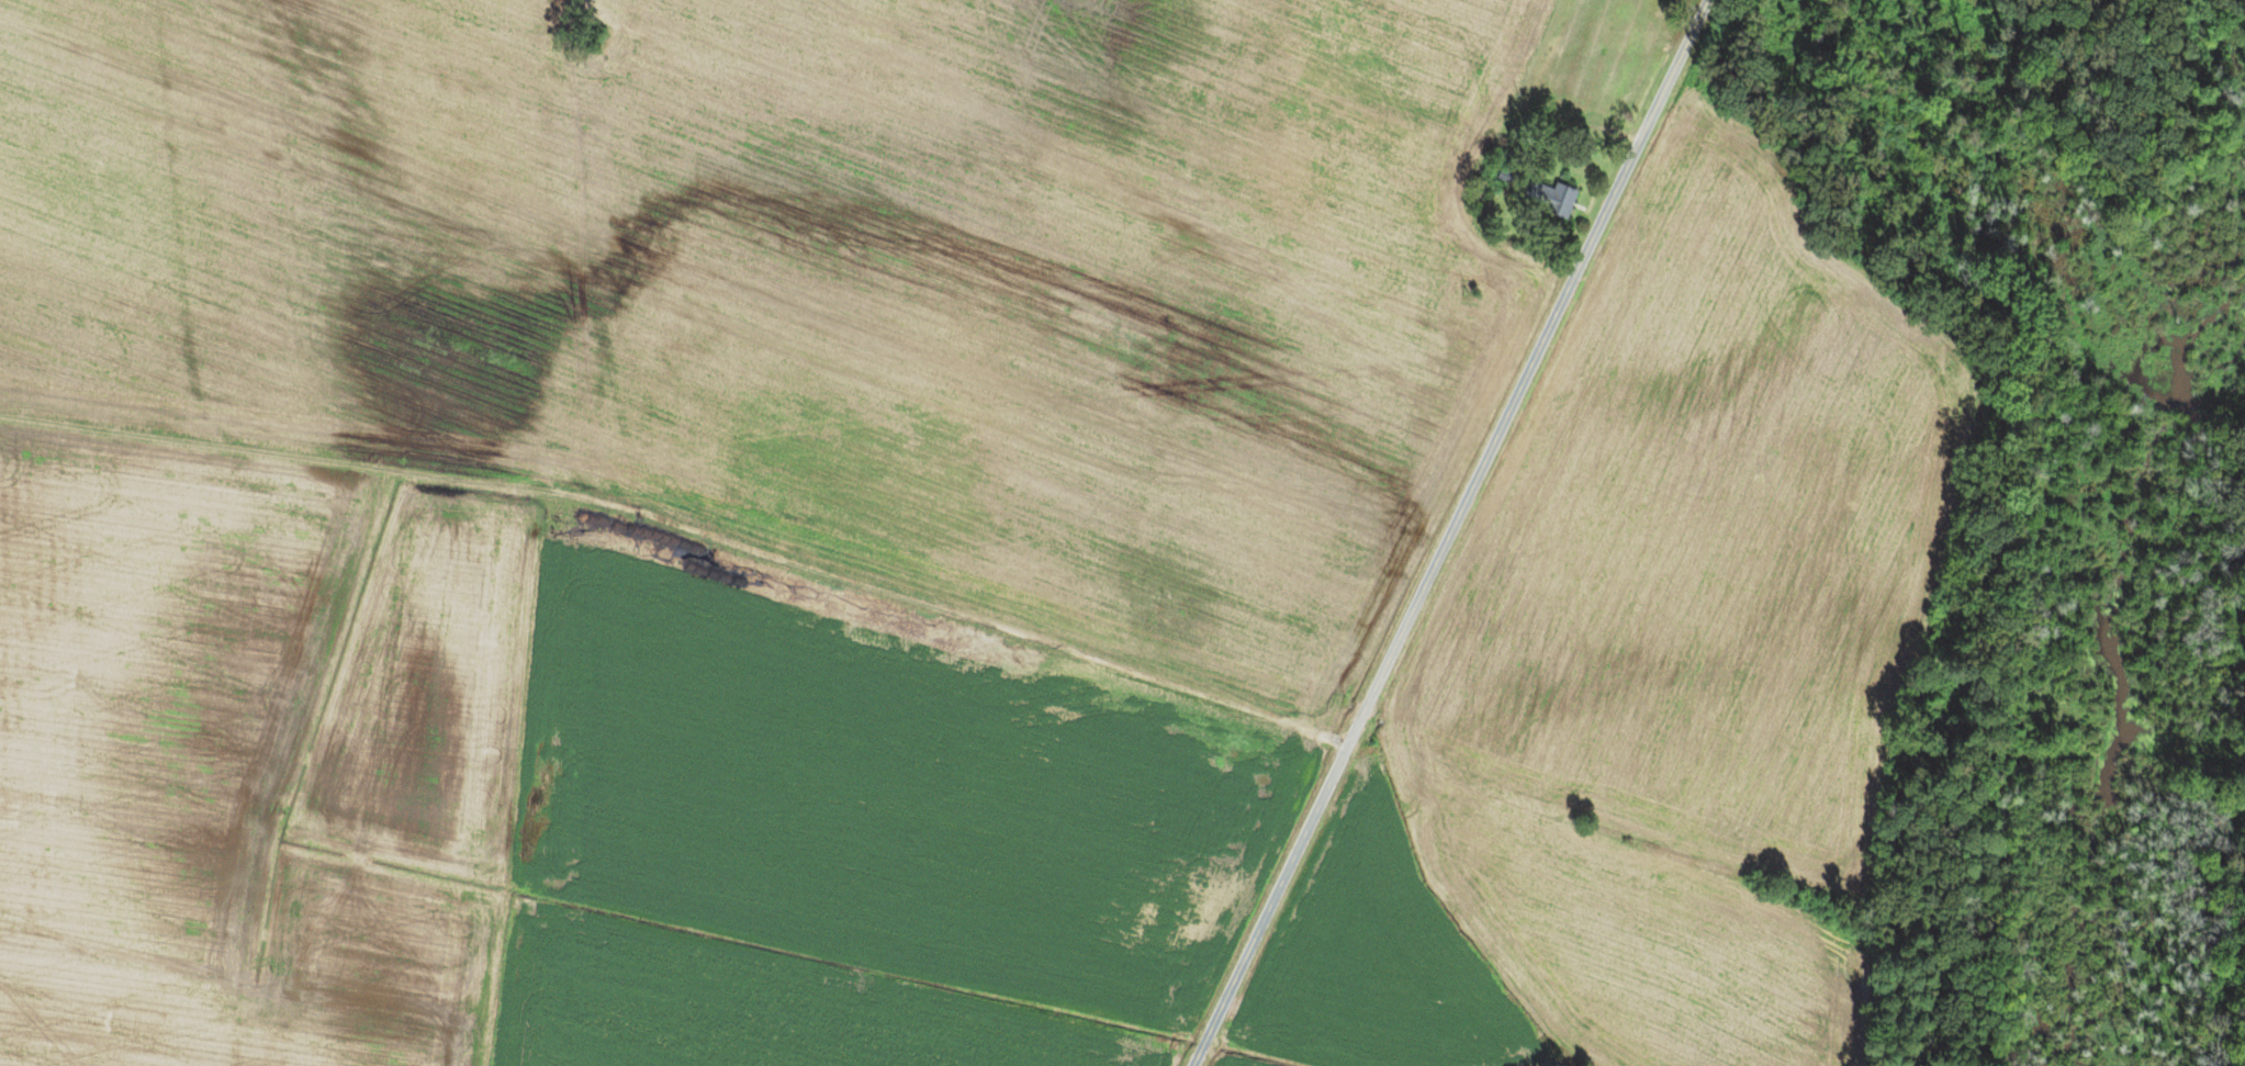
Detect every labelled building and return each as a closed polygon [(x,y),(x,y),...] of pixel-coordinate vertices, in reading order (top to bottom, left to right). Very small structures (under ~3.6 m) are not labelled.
[(1564,220),(1574,191),(1551,182),(1549,189),(1525,180),(1517,202),(1564,220)]
